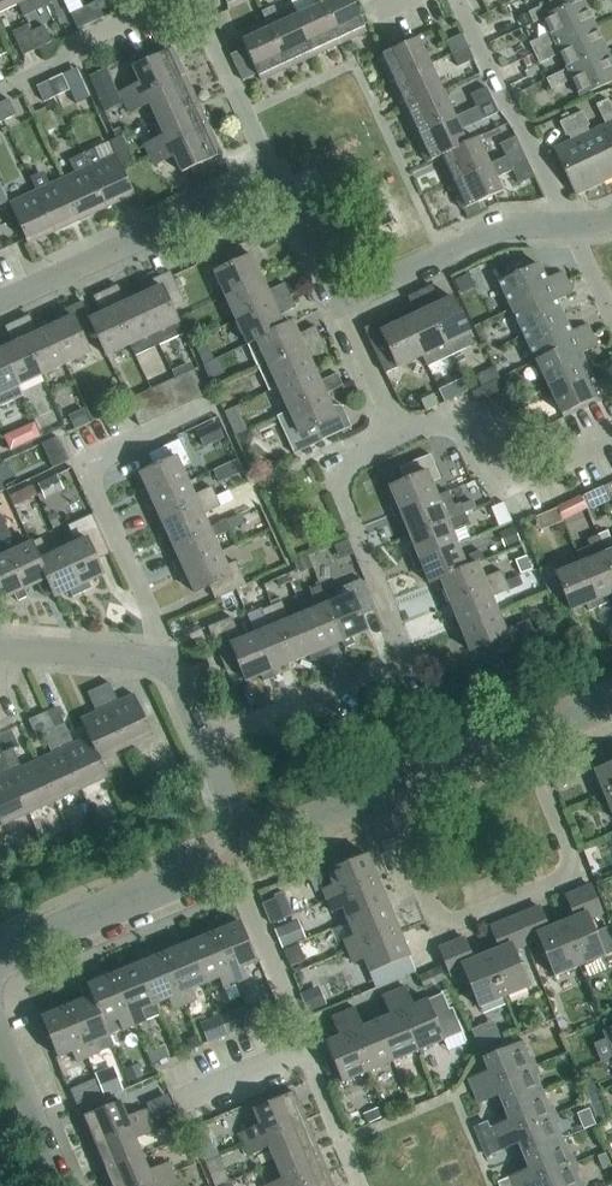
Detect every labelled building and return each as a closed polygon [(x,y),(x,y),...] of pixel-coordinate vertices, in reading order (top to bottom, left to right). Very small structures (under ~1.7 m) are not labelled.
[(16,0),(0,0),(0,12),(18,4),(16,0)] [(18,4),(24,16),(50,4),(48,0),(16,0),(18,4)] [(322,4),(340,44),(367,31),(352,0),(331,0),(322,4)] [(580,0),(548,0),(550,2),(529,12),(533,22),(580,0)] [(533,22),(534,23),(544,18),(551,33),(530,43),(535,53),(595,25),(583,0),(580,0),(533,22)] [(103,17),(96,2),(84,7),(91,23),(103,17)] [(340,44),(322,4),(295,16),(314,56),(340,44)] [(274,5),(262,11),(270,28),(269,29),(287,68),(314,56),(295,16),(295,17),(291,9),(278,15),(274,5)] [(91,23),(84,7),(71,13),(78,29),(91,23)] [(529,12),(519,17),(524,27),(533,22),(529,12)] [(547,80),(607,51),(595,25),(535,53),(539,63),(560,54),(568,69),(547,79),(547,80)] [(44,26),(31,32),(38,47),(51,41),(44,26)] [(246,49),(231,56),(243,81),(258,74),(261,80),(287,68),(269,29),(242,41),(246,49)] [(38,47),(31,32),(18,37),(26,53),(38,47)] [(446,41),(452,54),(468,47),(462,34),(446,41)] [(378,56),(390,83),(430,65),(418,38),(378,56)] [(474,59),(468,47),(452,54),(458,67),(474,59)] [(125,102),(184,75),(172,48),(133,66),(140,82),(120,91),(125,102)] [(607,51),(547,80),(552,89),(572,79),(580,96),(611,81),(611,62),(607,51)] [(442,91),(430,65),(390,83),(403,109),(442,91)] [(62,74),(49,80),(57,96),(69,90),(62,74)] [(196,101),(184,75),(125,102),(130,113),(150,104),(157,119),(196,101)] [(57,96),(49,80),(37,86),(44,102),(57,96)] [(114,86),(96,94),(104,112),(122,104),(114,86)] [(471,94),(477,107),(492,100),(486,87),(471,94)] [(525,90),(518,94),(521,101),(529,98),(525,90)] [(442,91),(403,109),(415,135),(454,117),(442,91)] [(0,103),(0,113),(3,121),(16,115),(9,99),(0,103)] [(598,104),(611,135),(611,107),(608,99),(598,104)] [(492,100),(477,107),(483,120),(498,112),(492,100)] [(149,154),(209,127),(196,101),(157,119),(164,135),(144,144),(149,154)] [(598,104),(597,105),(606,124),(590,132),(587,126),(589,125),(583,111),(571,117),(602,182),(611,177),(611,135),(598,104)] [(454,117),(415,135),(427,162),(438,157),(438,156),(466,143),(460,130),(483,120),(477,107),(454,117)] [(602,182),(571,117),(560,122),(566,136),(568,135),(571,141),(554,149),(576,194),(602,182)] [(221,154),(209,127),(149,154),(154,165),(174,156),(182,172),(221,154)] [(500,144),(506,156),(522,149),(516,137),(500,144)] [(466,143),(438,156),(438,157),(450,183),(489,164),(494,162),(489,164),(477,138),(466,143)] [(116,155),(101,161),(95,147),(82,153),(107,207),(134,194),(116,155)] [(489,164),(450,183),(462,209),(482,200),(494,195),(502,191),(496,178),(513,171),(519,184),(534,177),(522,149),(506,156),(494,162),(489,164)] [(107,207),(82,153),(69,160),(75,173),(62,179),(81,219),(107,207)] [(130,156),(119,161),(122,167),(133,162),(130,156)] [(81,219),(62,179),(50,185),(43,170),(30,177),(36,191),(54,231),(81,219)] [(5,188),(0,191),(0,202),(9,197),(5,188)] [(54,231),(36,191),(9,204),(27,243),(54,231)] [(494,195),(482,200),(486,209),(487,209),(498,203),(494,195)] [(214,272),(226,297),(262,280),(254,263),(263,259),(254,239),(223,253),(229,266),(214,272)] [(512,309),(568,283),(562,272),(546,279),(539,264),(499,282),(512,309)] [(171,308),(184,302),(170,271),(150,281),(154,289),(137,297),(159,345),(183,333),(171,308)] [(468,273),(455,280),(461,292),(474,286),(468,273)] [(236,320),(290,295),(285,283),(267,291),(262,280),(226,297),(236,320)] [(573,293),(568,283),(512,309),(524,335),(563,316),(556,301),(573,293)] [(159,345),(137,297),(126,303),(117,285),(105,291),(136,356),(159,345)] [(432,285),(420,291),(451,355),(475,344),(452,297),(440,302),(432,285)] [(136,356),(105,291),(93,296),(102,314),(90,319),(89,319),(95,332),(106,356),(130,345),(135,356),(136,356)] [(451,355),(420,291),(408,297),(416,314),(405,319),(422,355),(423,355),(428,366),(451,355)] [(296,307),(290,295),(236,320),(248,344),(256,340),(284,327),(284,326),(279,315),(296,307)] [(83,338),(95,332),(89,319),(90,319),(82,302),(61,311),(65,320),(49,328),(66,364),(90,353),(83,338)] [(66,364),(49,328),(37,333),(29,315),(17,321),(42,375),(66,364)] [(537,361),(592,335),(587,324),(571,332),(563,316),(524,335),(537,361)] [(422,355),(405,319),(388,327),(384,319),(364,328),(378,358),(385,373),(422,355)] [(42,375),(17,321),(5,326),(13,344),(2,349),(19,386),(42,375)] [(258,367),(321,338),(315,326),(298,334),(292,322),(284,326),(284,327),(256,340),(248,344),(258,367)] [(597,345),(592,335),(537,361),(549,387),(588,368),(581,353),(597,345)] [(327,350),(321,338),(258,367),(269,390),(278,386),(278,387),(315,370),(309,358),(327,350)] [(2,349),(0,350),(0,407),(23,396),(19,386),(2,349)] [(218,358),(203,365),(209,380),(225,373),(218,358)] [(180,364),(170,369),(174,378),(180,376),(184,374),(180,364)] [(611,390),(611,376),(595,384),(588,368),(549,387),(562,413),(611,390)] [(193,369),(180,376),(192,402),(206,396),(193,369)] [(483,386),(475,389),(483,406),(506,394),(495,369),(478,377),(483,386)] [(320,381),(315,370),(278,387),(289,410),(325,393),(343,385),(337,373),(320,381)] [(192,402),(180,376),(167,382),(179,408),(192,402)] [(459,381),(443,389),(448,400),(464,392),(459,381)] [(179,408),(167,382),(154,388),(166,414),(179,408)] [(166,414),(154,388),(141,394),(153,420),(166,414)] [(430,391),(419,396),(426,410),(437,405),(430,391)] [(351,426),(342,406),(333,410),(325,393),(289,410),(289,411),(278,416),(295,452),(293,453),(294,454),(322,441),(322,440),(351,426)] [(153,420),(141,394),(127,400),(139,426),(153,420)] [(523,399),(513,404),(521,420),(530,416),(523,399)] [(84,409),(69,417),(75,429),(90,422),(84,409)] [(215,421),(195,430),(204,447),(223,438),(215,421)] [(34,423),(6,436),(12,450),(40,437),(34,423)] [(140,491),(144,501),(187,481),(181,467),(190,463),(179,440),(149,454),(154,467),(140,473),(147,488),(140,491)] [(68,449),(50,457),(54,465),(71,458),(72,458),(71,457),(68,449)] [(389,504),(393,514),(437,496),(431,481),(440,478),(431,454),(400,467),(405,480),(390,486),(396,501),(389,504)] [(244,469),(238,456),(226,462),(231,475),(244,469)] [(61,486),(56,475),(39,483),(44,494),(61,486)] [(216,496),(228,491),(230,490),(225,480),(211,487),(216,496)] [(162,521),(216,496),(211,487),(194,495),(187,481),(144,501),(149,510),(155,507),(162,521)] [(33,485),(9,496),(14,507),(38,496),(33,485)] [(588,510),(611,499),(604,485),(581,496),(588,510)] [(228,491),(216,496),(220,505),(232,500),(228,491)] [(203,514),(220,506),(220,505),(216,496),(162,521),(169,535),(162,538),(166,548),(173,545),(209,528),(203,514)] [(410,535),(465,512),(461,502),(443,510),(437,496),(393,514),(397,523),(404,521),(410,535)] [(564,520),(576,514),(570,501),(558,507),(564,520)] [(469,522),(465,512),(410,535),(416,549),(409,552),(413,562),(457,544),(451,530),(469,522)] [(231,530),(243,524),(239,514),(227,520),(231,530)] [(62,549),(82,592),(92,588),(88,581),(103,574),(97,560),(109,554),(91,515),(68,525),(76,543),(62,549)] [(214,538),(231,530),(227,520),(209,528),(173,545),(179,559),(173,562),(177,571),(220,552),(214,538)] [(593,524),(597,535),(611,570),(611,542),(607,531),(603,520),(593,524)] [(499,533),(505,547),(519,542),(513,527),(499,533)] [(31,543),(17,549),(9,532),(0,536),(0,539),(7,554),(24,590),(25,590),(38,583),(41,590),(50,586),(47,579),(31,543)] [(581,562),(599,606),(608,602),(606,596),(611,593),(611,570),(597,535),(588,539),(595,557),(581,562)] [(82,592),(62,549),(49,556),(41,538),(31,543),(47,579),(50,586),(55,597),(70,590),(73,596),(82,592)] [(457,544),(413,562),(417,571),(424,569),(430,584),(434,582),(441,579),(441,578),(478,563),(484,561),(479,551),(463,557),(457,544)] [(226,565),(220,552),(177,571),(181,580),(188,577),(195,592),(209,586),(215,599),(246,585),(235,561),(226,565)] [(519,571),(531,566),(526,553),(514,558),(519,571)] [(7,554),(0,557),(0,601),(14,594),(18,601),(28,596),(25,590),(24,590),(7,554)] [(310,564),(306,556),(293,561),(297,569),(310,564)] [(599,606),(581,562),(567,568),(563,559),(539,569),(552,600),(565,595),(571,610),(586,604),(589,610),(599,606)] [(441,579),(434,582),(438,591),(445,588),(451,603),(505,580),(516,575),(512,566),(501,570),(484,577),(478,563),(441,578),(441,579)] [(516,575),(505,580),(510,590),(522,585),(518,575),(516,575)] [(286,576),(277,580),(280,587),(289,583),(286,576)] [(341,598),(327,603),(327,604),(342,641),(345,648),(355,643),(352,637),(367,630),(361,616),(374,610),(361,579),(338,589),(341,598)] [(456,617),(450,620),(454,629),(497,611),(492,597),(510,590),(505,580),(451,603),(456,617)] [(327,604),(327,603),(320,585),(310,590),(317,608),(303,613),(321,657),(331,653),(328,647),(342,641),(327,604)] [(321,657),(303,613),(289,619),(282,601),(272,606),(294,660),(309,654),(312,661),(321,657)] [(294,660),(272,606),(262,610),(269,627),(255,633),(273,677),(283,673),(280,666),(294,660)] [(529,619),(513,625),(512,622),(503,625),(497,611),(454,629),(458,639),(464,636),(471,651),(485,645),(491,658),(522,646),(552,634),(534,631),(529,619)] [(273,677),(255,633),(241,639),(232,617),(208,627),(214,640),(227,671),(240,666),(246,680),(261,674),(264,681),(273,677)] [(109,682),(98,687),(125,746),(152,734),(134,694),(118,702),(109,682)] [(125,746),(98,687),(88,692),(97,712),(80,719),(88,737),(89,736),(99,759),(100,758),(125,746)] [(89,736),(88,737),(74,744),(57,707),(46,712),(81,788),(108,776),(100,758),(99,759),(89,736)] [(81,788),(46,712),(28,720),(34,732),(44,736),(52,754),(37,761),(55,800),(81,788)] [(37,761),(21,768),(12,748),(2,753),(0,749),(0,750),(28,812),(55,800),(37,761)] [(0,750),(0,826),(28,812),(0,750)] [(601,751),(587,757),(593,770),(594,770),(607,765),(601,751)] [(604,794),(611,791),(611,762),(607,765),(594,770),(604,794)] [(604,794),(611,814),(611,791),(604,794)] [(322,889),(327,900),(377,880),(367,854),(327,870),(333,885),(322,889)] [(388,905),(377,880),(327,900),(332,912),(342,908),(348,921),(388,905)] [(574,917),(561,922),(579,965),(611,952),(611,940),(607,927),(594,932),(588,918),(602,913),(590,885),(565,895),(574,917)] [(294,914),(285,894),(262,903),(271,924),(294,914)] [(398,930),(388,905),(348,921),(354,935),(343,940),(348,951),(398,930)] [(579,965),(561,922),(548,928),(539,906),(514,916),(526,944),(539,939),(554,976),(579,965)] [(513,950),(526,944),(514,916),(490,926),(499,948),(485,953),(503,997),(528,986),(513,950)] [(240,921),(214,932),(235,983),(246,978),(242,967),(256,961),(240,921)] [(282,949),(300,941),(292,924),(275,931),(282,949)] [(409,956),(398,930),(348,951),(353,963),(364,958),(369,973),(409,956)] [(235,983),(214,932),(189,943),(205,983),(219,977),(223,988),(235,983)] [(503,997),(485,953),(472,959),(463,937),(439,947),(450,976),(464,970),(479,1007),(503,997)] [(205,983),(189,943),(163,953),(184,1004),(196,999),(191,988),(205,983)] [(289,966),(303,960),(296,945),(283,950),(289,966)] [(184,1004),(163,953),(138,964),(155,1004),(168,998),(173,1009),(184,1004)] [(155,1004),(138,964),(113,974),(134,1025),(159,1014),(155,1004)] [(426,988),(444,980),(439,967),(421,974),(426,988)] [(134,1025),(113,974),(87,985),(91,996),(92,996),(104,1025),(105,1024),(118,1019),(122,1030),(134,1025)] [(443,992),(427,999),(413,1005),(405,987),(394,992),(418,1050),(444,1039),(463,1031),(453,1006),(450,1008),(443,992)] [(308,1012),(323,1006),(315,988),(300,994),(305,1005),(308,1012)] [(418,1050),(394,992),(382,996),(390,1015),(376,1021),(393,1060),(418,1050)] [(114,1046),(105,1024),(104,1025),(92,996),(91,996),(67,1006),(88,1057),(114,1046)] [(226,1034),(251,1023),(244,1005),(219,1016),(226,1034)] [(88,1057),(67,1006),(41,1017),(57,1057),(72,1051),(76,1062),(88,1057)] [(247,1012),(252,1024),(257,1022),(264,1020),(259,1007),(247,1012)] [(393,1060),(376,1021),(362,1026),(354,1008),(343,1013),(367,1071),(393,1060)] [(367,1071),(343,1013),(331,1017),(339,1036),(325,1042),(341,1082),(367,1071)] [(201,1023),(209,1041),(226,1034),(219,1016),(201,1023)] [(603,1023),(606,1030),(611,1028),(611,1019),(603,1023)] [(493,1021),(471,1030),(479,1048),(500,1040),(493,1021)] [(611,1048),(611,1028),(606,1030),(601,1032),(604,1040),(608,1039),(611,1048)] [(186,1041),(190,1050),(200,1046),(196,1036),(186,1041)] [(474,1091),(535,1065),(532,1058),(528,1059),(521,1042),(483,1057),(489,1071),(469,1079),(474,1091)] [(164,1044),(145,1052),(150,1064),(169,1056),(164,1044)] [(129,1082),(142,1077),(137,1065),(124,1070),(129,1082)] [(538,1073),(535,1065),(474,1091),(478,1102),(498,1094),(504,1107),(541,1091),(534,1074),(538,1073)] [(104,1096),(123,1089),(114,1068),(95,1076),(104,1096)] [(240,1133),(244,1143),(305,1118),(293,1091),(253,1108),(260,1124),(240,1133)] [(482,1144),(555,1114),(552,1106),(548,1108),(541,1091),(504,1107),(509,1120),(489,1128),(487,1122),(475,1127),(482,1144)] [(588,1095),(590,1099),(598,1119),(607,1116),(597,1091),(588,1095)] [(90,1145),(150,1120),(146,1109),(126,1117),(119,1100),(79,1117),(90,1145)] [(384,1116),(380,1107),(364,1114),(368,1123),(384,1116)] [(558,1122),(555,1114),(482,1144),(486,1156),(518,1142),(524,1155),(561,1140),(554,1123),(558,1122)] [(316,1145),(305,1118),(244,1143),(249,1154),(269,1146),(276,1162),(316,1145)] [(155,1130),(150,1120),(90,1145),(101,1171),(141,1154),(135,1139),(155,1130)] [(210,1124),(193,1131),(194,1133),(199,1148),(214,1142),(216,1141),(210,1124)] [(575,1163),(572,1155),(568,1156),(561,1140),(524,1155),(529,1168),(509,1177),(513,1185),(519,1185),(575,1163)] [(214,1142),(199,1148),(205,1162),(218,1156),(220,1156),(214,1142)] [(316,1145),(276,1162),(282,1178),(262,1185),(293,1185),(327,1172),(316,1145)] [(611,1166),(611,1164),(607,1152),(598,1156),(604,1169),(611,1166)] [(172,1173),(168,1162),(148,1170),(141,1154),(101,1171),(107,1185),(141,1185),(172,1173)] [(211,1176),(224,1170),(218,1156),(205,1162),(211,1176)] [(578,1170),(575,1163),(519,1185),(580,1185),(575,1172),(578,1170)] [(327,1172),(293,1185),(333,1185),(327,1172)] [(172,1173),(141,1185),(171,1185),(177,1184),(172,1173)] [(496,1182),(497,1185),(513,1185),(509,1177),(496,1182)]
